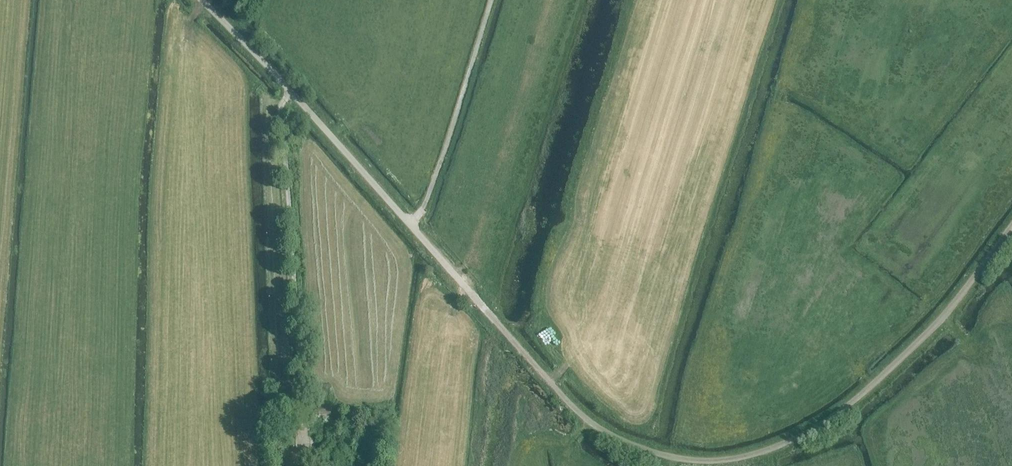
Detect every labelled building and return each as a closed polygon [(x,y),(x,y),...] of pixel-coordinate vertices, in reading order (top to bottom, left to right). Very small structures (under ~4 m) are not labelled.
[(325,407),(324,395),(318,395),(319,407),(318,408),(319,416),(331,415),(331,407),(325,407)]
